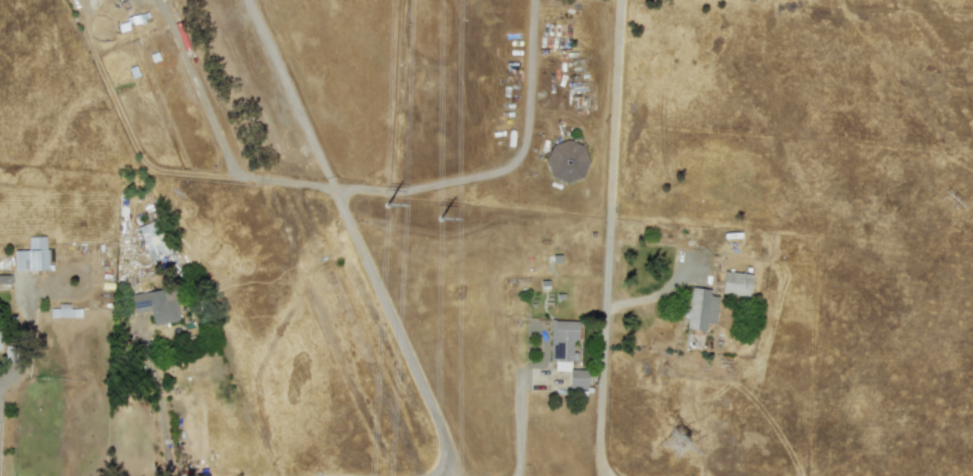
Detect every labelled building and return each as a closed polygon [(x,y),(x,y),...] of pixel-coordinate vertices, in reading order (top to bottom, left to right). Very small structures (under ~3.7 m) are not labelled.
[(543,170),(577,185),(590,158),(581,154),(584,147),(565,138),(561,146),(555,143),(543,170)] [(138,226),(150,260),(167,254),(155,220),(138,226)] [(13,251),(14,270),(47,269),(46,236),(27,237),(27,250),(13,251)] [(721,294),(750,296),(751,274),(722,272),(721,294)] [(0,275),(0,283),(10,283),(10,275),(0,275)] [(133,314),(149,311),(151,326),(178,321),(173,287),(130,294),(133,314)] [(686,328),(705,330),(706,323),(715,324),(717,296),(709,295),(710,289),(691,287),(689,308),(683,307),(682,317),(687,318),(686,328)] [(50,308),(49,317),(77,317),(78,306),(57,306),(57,309),(50,308)] [(577,321),(550,320),(549,360),(575,361),(576,359),(577,355),(575,352),(571,352),(571,340),(577,340),(577,321)] [(568,388),(586,388),(587,370),(568,369),(568,388)]
